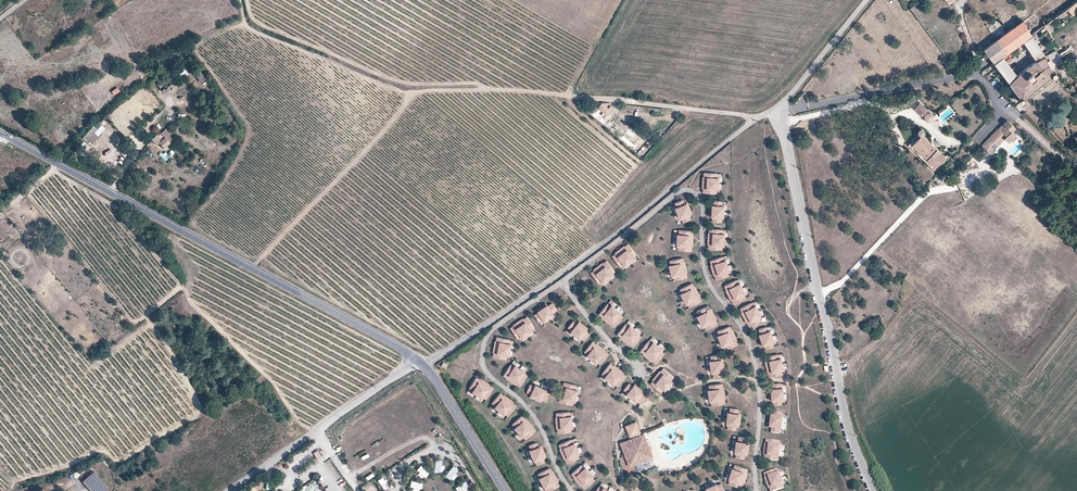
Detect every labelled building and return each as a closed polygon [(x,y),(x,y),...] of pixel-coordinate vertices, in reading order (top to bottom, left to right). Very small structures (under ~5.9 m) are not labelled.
[(1033,12),(1037,9),(1030,0),(1024,0),(1033,12)] [(1072,15),(1076,11),(1076,0),(1074,0),(1065,7),(1072,15)] [(1023,40),(1032,33),(1023,20),(984,49),(994,62),(1003,55),(1023,40)] [(1048,22),(1040,29),(1045,34),(1053,28),(1048,22)] [(994,62),(1009,82),(1020,97),(1020,99),(1020,101),(1022,102),(1023,102),(1025,100),(1024,97),(1052,75),(1054,76),(1055,75),(1056,73),(1055,71),(1053,71),(1043,55),(1045,54),(1032,33),(1023,40),(1036,58),(1016,74),(1003,55),(994,62)] [(177,69),(179,75),(186,72),(184,66),(177,69)] [(193,71),(200,83),(205,80),(198,69),(193,71)] [(922,109),(927,104),(921,98),(916,104),(922,109)] [(612,111),(609,108),(607,110),(605,108),(609,103),(603,102),(598,107),(608,116),(612,111)] [(930,106),(927,104),(922,109),(926,113),(925,116),(926,119),(929,121),(933,119),(934,116),(934,114),(930,111),(928,108),(930,106)] [(1008,119),(989,139),(992,143),(986,149),(991,153),(1005,138),(1009,142),(1016,134),(1013,131),(1016,127),(1008,119)] [(89,144),(104,128),(97,121),(82,137),(89,144)] [(175,138),(166,128),(160,133),(163,136),(161,138),(157,134),(154,137),(164,148),(175,138)] [(631,137),(634,131),(630,128),(626,133),(631,137)] [(940,151),(921,133),(911,143),(931,162),(940,151)] [(75,151),(87,160),(95,150),(83,141),(75,151)] [(979,161),(984,155),(979,151),(974,158),(979,161)] [(714,173),(704,172),(704,177),(705,177),(705,180),(703,179),(702,182),(718,183),(719,178),(717,177),(713,177),(714,173)] [(703,188),(703,193),(713,193),(713,189),(716,189),(718,189),(718,183),(702,182),(702,186),(705,186),(705,188),(703,188)] [(1042,200),(1059,213),(1062,209),(1045,196),(1042,200)] [(686,206),(685,204),(683,199),(678,201),(680,206),(677,207),(675,208),(678,213),(690,208),(689,205),(686,206)] [(713,200),(713,205),(713,208),(710,208),(710,211),(723,211),(723,206),(721,206),(719,205),(719,201),(713,200)] [(691,219),(689,214),(688,212),(691,211),(690,208),(678,213),(680,218),(681,218),(684,217),(686,221),(691,219)] [(713,214),(713,217),(713,222),(718,222),(718,217),(721,217),(723,217),(723,211),(710,211),(710,214),(713,214)] [(719,229),(709,229),(709,233),(711,233),(711,236),(708,236),(708,239),(724,239),(724,234),(722,234),(719,233),(719,229)] [(692,235),(692,230),(683,230),(682,234),(679,234),(677,234),(677,240),(693,240),(693,237),(690,237),(690,235),(692,235)] [(709,244),(708,249),(718,249),(718,245),(722,245),(723,245),(724,239),(708,239),(708,242),(710,242),(710,244),(709,244)] [(682,250),(691,250),(691,246),(690,246),(690,243),(693,243),(693,240),(677,240),(677,245),(678,245),(682,246),(682,250)] [(634,251),(628,244),(624,247),(625,248),(623,249),(622,247),(619,249),(629,262),(634,258),(633,257),(630,254),(634,251)] [(616,253),(612,256),(618,264),(621,261),(624,264),(625,265),(629,262),(619,249),(617,251),(619,253),(617,255),(616,253)] [(684,262),(683,257),(673,260),(674,264),(671,265),(669,265),(670,271),(686,267),(685,264),(683,265),(682,262),(684,262)] [(719,257),(710,260),(711,265),(713,264),(714,267),(711,267),(712,270),(727,266),(725,260),(724,261),(721,262),(719,257)] [(612,268),(606,261),(603,263),(604,265),(602,266),(600,264),(598,266),(608,278),(612,275),(611,274),(609,271),(612,268)] [(594,270),(590,273),(596,281),(600,278),(602,281),(603,282),(608,278),(598,266),(595,268),(597,270),(595,271),(594,270)] [(715,275),(716,280),(725,277),(724,273),(727,272),(729,271),(727,266),(712,270),(713,273),(716,272),(716,275),(715,275)] [(678,279),(687,277),(686,273),(684,273),(684,271),(686,270),(686,267),(670,271),(672,276),(673,276),(677,275),(678,279)] [(733,281),(724,286),(727,290),(728,289),(729,291),(727,293),(728,295),(742,288),(740,283),(738,284),(735,285),(733,281)] [(694,287),(692,283),(683,287),(685,291),(682,293),(681,293),(683,299),(697,291),(696,289),(694,290),(693,288),(694,287)] [(732,300),(734,304),(742,299),(740,296),(744,294),(745,293),(742,288),(728,295),(730,298),(732,297),(733,299),(732,300)] [(693,305),(701,301),(699,297),(698,297),(696,295),(699,294),(697,291),(683,299),(686,304),(687,303),(691,301),(693,305)] [(552,303),(548,306),(546,307),(544,305),(541,306),(549,317),(553,314),(552,313),(551,310),(555,308),(552,303)] [(749,304),(740,308),(742,313),(744,312),(745,314),(743,315),(744,318),(758,310),(755,305),(754,306),(751,308),(749,304)] [(605,306),(599,314),(602,317),(603,316),(605,317),(604,319),(606,321),(616,309),(611,305),(610,306),(608,309),(605,306)] [(710,309),(708,305),(700,310),(702,313),(698,315),(697,316),(700,321),(714,314),(712,311),(710,312),(709,310),(710,309)] [(540,311),(538,312),(534,315),(537,319),(541,317),(543,319),(544,321),(549,317),(541,306),(539,308),(540,311)] [(611,324),(614,327),(621,319),(617,316),(619,314),(620,312),(616,309),(606,321),(608,323),(610,321),(612,322),(611,324)] [(747,322),(750,326),(758,322),(756,318),(759,316),(761,316),(758,310),(744,318),(745,321),(748,319),(749,321),(747,322)] [(709,328),(717,323),(715,319),(714,320),(713,318),(715,316),(714,314),(700,321),(702,326),(704,325),(707,324),(709,328)] [(532,325),(527,317),(523,319),(524,321),(522,322),(520,320),(518,321),(527,335),(531,331),(531,330),(529,327),(532,325)] [(514,325),(510,328),(515,336),(519,334),(521,337),(522,338),(527,335),(518,321),(515,323),(517,325),(515,327),(514,325)] [(579,325),(577,324),(573,321),(570,325),(573,328),(572,330),(571,332),(575,335),(583,325),(581,323),(579,325)] [(590,334),(586,331),(584,329),(586,327),(583,325),(575,335),(580,339),(581,337),(582,335),(586,338),(590,334)] [(623,326),(617,334),(621,337),(622,336),(624,337),(622,339),(624,341),(634,329),(630,325),(629,326),(627,329),(623,326)] [(731,330),(730,326),(721,329),(722,333),(719,335),(718,335),(720,341),(734,335),(733,332),(731,333),(730,331),(731,330)] [(759,329),(760,334),(761,336),(758,337),(759,340),(772,336),(770,331),(768,331),(766,332),(764,327),(759,329)] [(629,344),(633,347),(639,339),(635,336),(638,334),(639,332),(634,329),(624,341),(627,343),(628,341),(630,342),(629,344)] [(728,348),(737,344),(736,340),(734,341),(733,338),(736,337),(734,335),(720,341),(722,346),(723,345),(727,344),(728,348)] [(763,342),(764,345),(766,349),(771,348),(769,343),(772,342),(774,341),(772,336),(759,340),(760,343),(763,342)] [(506,339),(497,337),(496,341),(498,342),(497,344),(494,344),(494,346),(509,349),(511,344),(509,344),(505,343),(506,339)] [(596,345),(592,342),(586,349),(589,352),(587,355),(586,356),(591,359),(601,347),(598,345),(597,347),(595,346),(596,345)] [(647,343),(641,351),(644,354),(645,352),(647,354),(645,356),(648,358),(658,346),(653,342),(652,343),(650,346),(647,343)] [(494,352),(493,357),(503,358),(503,354),(507,355),(508,355),(509,349),(494,346),(493,349),(496,350),(495,352),(494,352)] [(652,360),(656,363),(662,356),(659,353),(661,350),(662,349),(658,346),(648,358),(650,360),(652,358),(654,359),(652,360)] [(602,362),(608,354),(604,351),(603,353),(601,351),(603,349),(601,347),(591,359),(595,363),(596,362),(598,359),(602,362)] [(720,362),(720,359),(719,354),(713,355),(714,360),(711,360),(710,361),(710,366),(724,364),(723,361),(720,362)] [(775,355),(765,357),(766,361),(768,361),(768,363),(766,364),(766,367),(782,364),(781,358),(779,358),(776,359),(775,355)] [(614,366),(610,363),(604,371),(608,373),(605,376),(604,377),(609,381),(619,369),(616,367),(615,369),(613,367),(614,366)] [(722,375),(721,371),(721,368),(724,367),(724,364),(710,366),(711,372),(713,372),(716,371),(717,376),(722,375)] [(768,372),(769,377),(779,375),(778,370),(781,370),(783,369),(782,364),(766,367),(767,370),(770,369),(770,372),(768,372)] [(508,367),(503,375),(507,378),(508,377),(510,378),(509,380),(511,382),(520,368),(515,365),(514,367),(512,370),(508,367)] [(516,384),(520,386),(526,378),(522,376),(524,373),(525,371),(520,368),(511,382),(514,383),(515,381),(517,382),(516,384)] [(671,374),(663,368),(660,372),(661,373),(660,375),(658,373),(656,375),(668,385),(672,381),(671,380),(668,378),(671,374)] [(620,383),(626,376),(622,373),(621,374),(620,373),(621,370),(619,369),(609,381),(613,385),(614,383),(617,381),(620,383)] [(653,380),(650,384),(658,390),(661,386),(663,389),(665,390),(668,385),(656,375),(654,378),(656,379),(655,381),(653,380)] [(480,380),(476,377),(471,385),(474,388),(472,391),(472,392),(476,395),(485,382),(482,380),(481,382),(479,381),(480,380)] [(488,396),(493,388),(489,386),(488,387),(486,386),(487,383),(485,382),(476,395),(481,398),(482,397),(484,394),(488,396)] [(573,384),(564,382),(563,387),(564,387),(564,389),(561,389),(560,392),(576,395),(577,390),(576,390),(572,389),(573,384)] [(635,388),(633,386),(629,383),(625,387),(629,390),(628,392),(626,394),(631,397),(639,387),(637,385),(635,388)] [(722,388),(722,383),(712,384),(713,389),(709,389),(708,389),(709,395),(724,393),(724,390),(721,390),(721,388),(722,388)] [(772,383),(772,388),(772,391),(769,391),(769,394),(783,394),(782,388),(780,388),(778,388),(777,383),(772,383)] [(527,392),(531,394),(534,395),(532,398),(535,399),(540,387),(535,385),(534,387),(533,389),(529,387),(527,392)] [(539,398),(542,399),(546,401),(548,396),(544,394),(545,391),(546,390),(540,387),(535,399),(538,401),(539,398)] [(645,396),(642,393),(640,392),(641,389),(639,387),(631,397),(635,401),(636,400),(638,398),(642,401),(645,396)] [(560,397),(559,402),(568,404),(569,400),(573,401),(574,401),(576,395),(560,392),(560,395),(562,395),(562,398),(560,397)] [(503,396),(500,393),(494,401),(497,403),(495,406),(494,407),(498,411),(508,398),(506,397),(504,399),(502,397),(503,396)] [(715,404),(725,403),(724,398),(722,399),(722,396),(725,396),(724,393),(709,395),(709,401),(711,401),(714,400),(715,404)] [(773,397),(773,400),(773,405),(779,404),(778,400),(781,399),(783,399),(783,394),(769,394),(770,397),(773,397)] [(509,413),(515,406),(512,403),(511,404),(509,402),(511,400),(508,398),(498,411),(503,414),(504,413),(506,410),(509,413)] [(737,416),(738,413),(738,408),(733,408),(732,413),(730,412),(728,412),(727,418),(740,419),(741,416),(737,416)] [(566,412),(556,413),(557,418),(558,417),(558,420),(556,420),(556,423),(572,422),(571,416),(570,416),(566,416),(566,412)] [(774,412),(774,417),(773,419),(770,419),(770,422),(783,423),(784,418),(782,418),(779,417),(780,412),(774,412)] [(525,419),(522,416),(515,422),(517,425),(515,428),(514,429),(517,433),(529,423),(527,420),(525,422),(524,420),(525,419)] [(736,430),(737,425),(737,422),(740,422),(740,419),(727,418),(727,424),(728,424),(731,424),(731,429),(736,430)] [(641,433),(636,421),(625,425),(629,437),(632,436),(640,433),(641,433)] [(558,428),(558,433),(568,432),(567,428),(571,427),(572,427),(572,422),(556,423),(556,426),(559,426),(559,428),(558,428)] [(773,425),(772,428),(772,433),(777,434),(778,429),(781,429),(782,429),(783,423),(770,422),(770,425),(773,425)] [(528,437),(535,431),(532,427),(531,428),(529,427),(531,425),(529,423),(517,433),(521,437),(522,436),(525,434),(528,437)] [(651,452),(643,434),(641,435),(648,454),(651,452)] [(648,454),(641,435),(633,438),(620,443),(627,461),(648,454)] [(746,445),(746,442),(747,437),(741,436),(741,441),(738,441),(736,441),(735,446),(749,448),(749,445),(746,445)] [(777,441),(767,440),(767,444),(768,445),(768,447),(765,447),(765,450),(781,451),(781,446),(780,445),(776,445),(777,441)] [(568,441),(559,445),(561,449),(562,448),(563,450),(561,451),(562,454),(577,448),(574,443),(573,443),(570,445),(568,441)] [(539,449),(538,447),(536,442),(531,444),(533,449),(530,450),(529,451),(531,456),(543,451),(542,448),(539,449)] [(744,458),(745,453),(745,451),(748,451),(749,448),(735,446),(735,452),(737,452),(739,453),(739,458),(744,458)] [(565,459),(567,463),(576,459),(574,455),(577,454),(579,453),(577,448),(562,454),(563,457),(566,456),(567,458),(565,459)] [(765,455),(765,460),(775,461),(775,457),(779,457),(780,457),(781,451),(765,450),(765,453),(767,453),(767,455),(765,455)] [(322,457),(318,451),(313,454),(318,460),(322,457)] [(544,462),(542,458),(541,455),(544,454),(543,451),(531,456),(533,461),(535,461),(537,460),(539,464),(544,462)] [(629,467),(653,457),(651,452),(648,454),(627,461),(629,467)] [(391,457),(394,463),(401,459),(397,453),(391,457)] [(435,459),(433,470),(439,471),(441,460),(435,459)] [(346,473),(350,470),(345,463),(341,466),(346,473)] [(416,469),(425,477),(429,472),(420,464),(416,469)] [(452,465),(445,475),(450,478),(457,469),(452,465)] [(746,473),(747,468),(738,465),(737,469),(733,468),(732,468),(730,473),(745,478),(746,475),(744,474),(744,472),(746,473)] [(578,467),(571,473),(574,477),(576,476),(577,477),(575,479),(577,481),(589,471),(585,467),(584,468),(581,470),(578,467)] [(552,472),(549,468),(541,472),(543,476),(540,478),(538,479),(541,484),(555,476),(554,474),(551,475),(550,473),(552,472)] [(774,470),(765,473),(766,478),(768,477),(769,480),(766,480),(767,483),(782,478),(780,472),(779,473),(775,474),(774,470)] [(581,485),(585,488),(592,482),(589,479),(592,476),(593,475),(589,471),(577,481),(579,484),(581,482),(583,484),(581,485)] [(93,472),(83,483),(91,490),(106,490),(109,488),(93,472)] [(732,484),(741,487),(743,483),(741,482),(742,480),(744,481),(745,478),(730,473),(729,479),(730,479),(733,480),(732,484)] [(376,480),(380,486),(386,483),(382,476),(376,480)] [(550,490),(559,486),(557,482),(555,482),(554,480),(556,479),(555,476),(541,484),(544,489),(545,488),(548,486),(550,490)] [(771,490),(776,490),(781,489),(779,485),(783,484),(784,483),(782,478),(767,483),(768,486),(771,485),(772,487),(770,488),(771,490)] [(422,482),(410,480),(409,486),(421,488),(422,482)] [(455,487),(458,490),(460,490),(468,485),(465,480),(455,487)] [(309,482),(304,489),(307,490),(312,490),(315,486),(309,482)]
